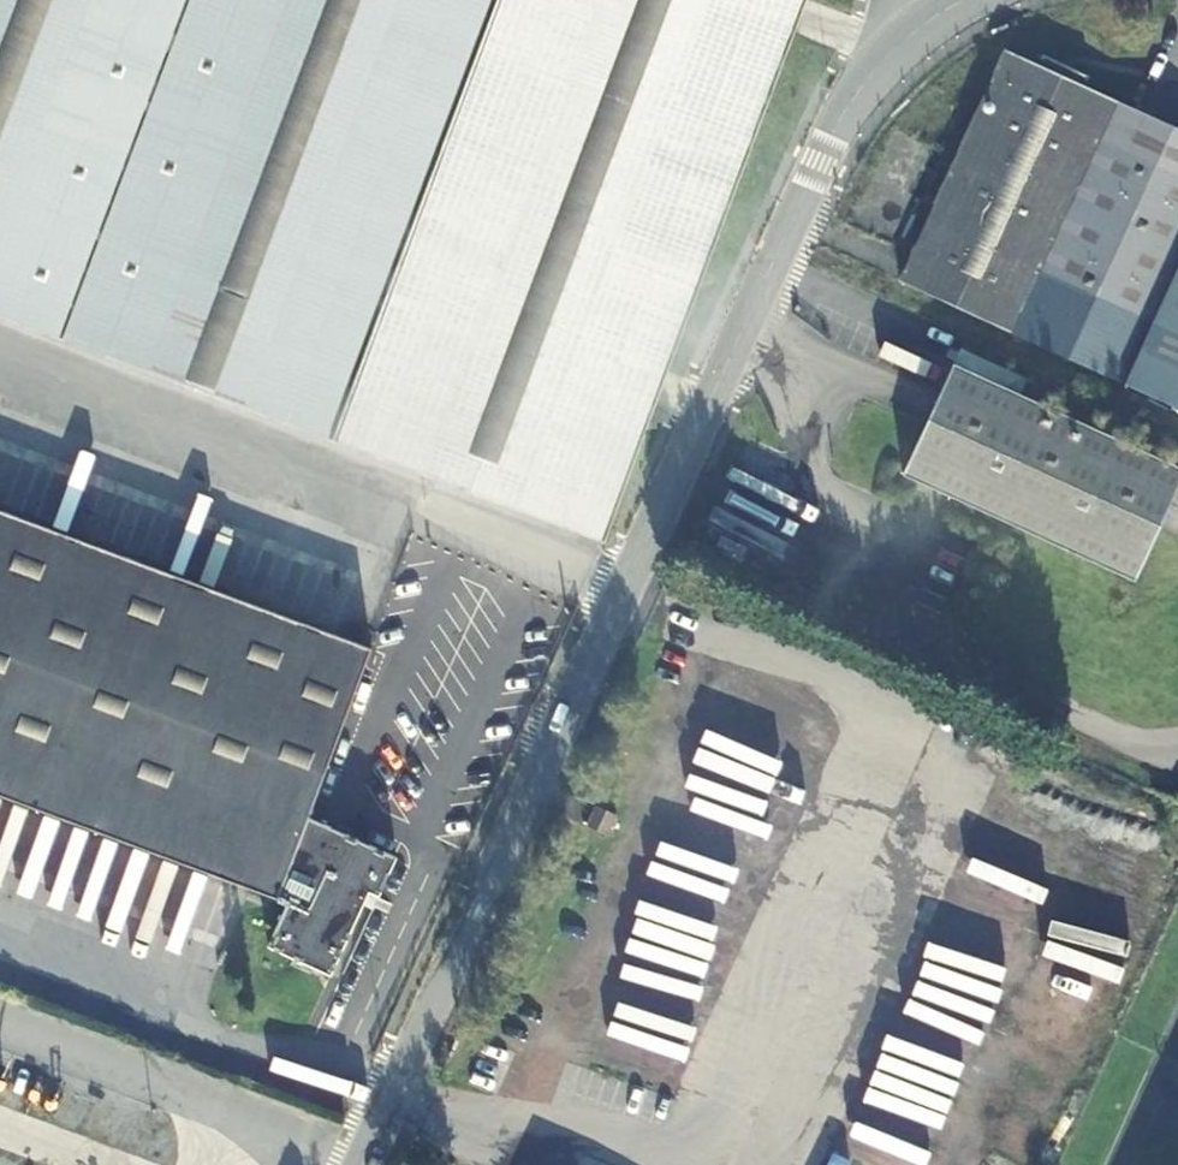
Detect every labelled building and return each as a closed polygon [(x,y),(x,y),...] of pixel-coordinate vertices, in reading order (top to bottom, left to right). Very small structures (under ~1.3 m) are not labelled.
[(318,432),(484,0),(0,0),(0,310),(318,432)] [(318,432),(591,536),(797,0),(484,0),(318,432)] [(1036,69),(1002,55),(931,204),(915,198),(897,239),(912,246),(894,284),(1006,336),(1120,389),(1177,261),(1177,136),(1112,105),(1082,91),(1085,82),(1041,61),(1036,69)] [(1120,389),(1177,416),(1177,261),(1120,389)] [(896,478),(1126,587),(1177,477),(1177,476),(948,367),(896,478)] [(303,810),(365,644),(0,503),(0,784),(286,897),(270,942),(337,966),(368,886),(377,889),(394,848),(303,810)] [(579,826),(603,838),(613,815),(588,804),(579,826)]
